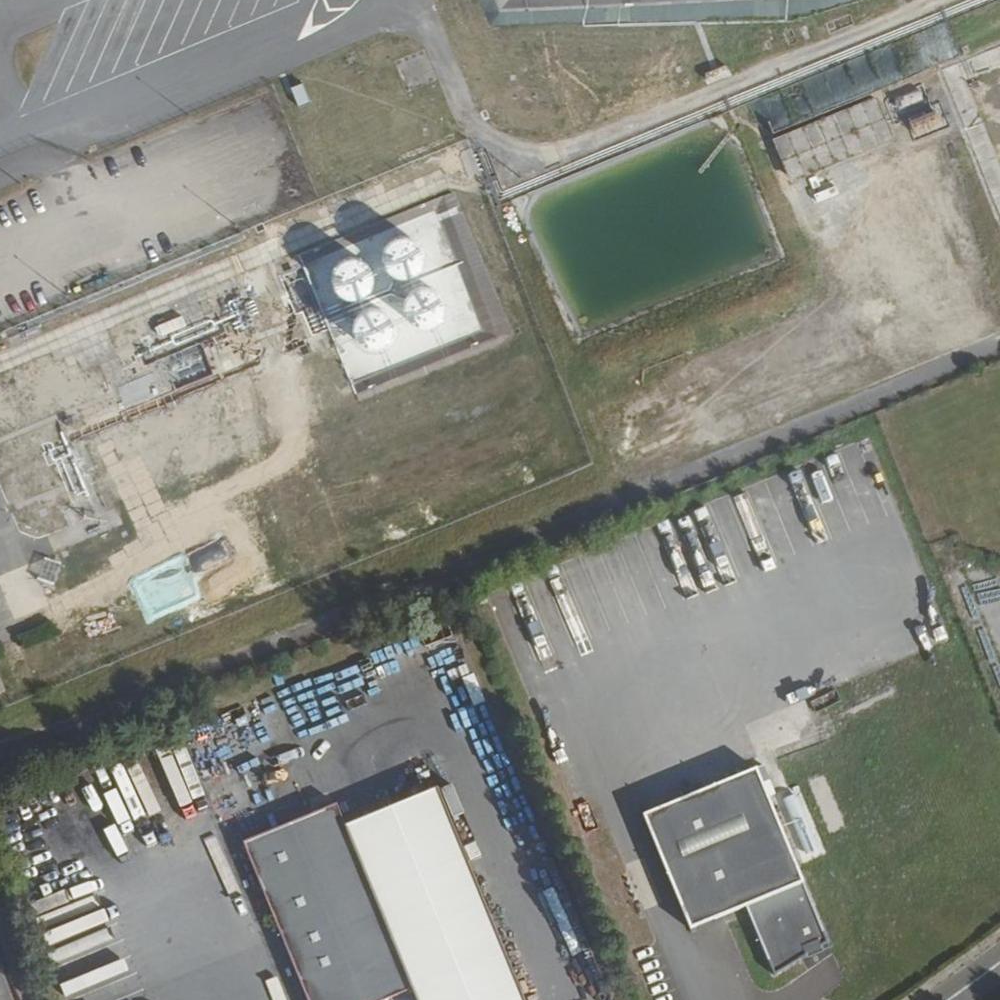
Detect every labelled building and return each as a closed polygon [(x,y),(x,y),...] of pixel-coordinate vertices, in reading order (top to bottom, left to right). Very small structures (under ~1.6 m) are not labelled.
[(892,139),(873,96),(773,136),(791,180),(892,139)] [(934,112),(917,120),(923,133),(940,125),(934,112)] [(416,273),(421,268),(422,264),(424,257),(423,250),(421,247),(416,242),(410,238),(403,237),(396,239),(390,242),(386,248),(384,255),(384,262),(387,269),(392,274),(399,277),(403,277),(410,276),(416,273)] [(372,280),(371,273),(370,269),(366,263),(361,259),(354,257),(347,258),(340,261),(335,266),(332,272),(332,279),(333,283),(336,289),(338,292),(344,296),(351,297),(359,296),(365,292),(369,287),(372,280)] [(436,292),(433,290),(430,289),(423,288),(416,290),(411,294),(408,297),(405,303),(405,310),(405,313),(408,320),(413,325),(419,328),(426,328),(433,327),(439,323),(443,317),(445,310),(444,303),(441,297),(436,292)] [(390,315),(385,310),(381,309),(374,308),(368,309),(364,310),(359,315),(356,321),(354,328),(356,335),(359,341),(364,345),(368,346),(374,348),(381,347),(387,343),(392,338),(394,331),(394,324),(393,321),(390,315)] [(118,384),(124,404),(162,393),(156,373),(118,384)] [(754,770),(641,817),(688,932),(743,908),(771,976),(826,945),(754,770)] [(375,887),(413,985),(418,999),(530,999),(463,825),(447,785),(350,822),(375,887)] [(375,887),(350,822),(340,799),(247,834),(290,947),(311,999),(373,999),(413,985),(375,887)]
